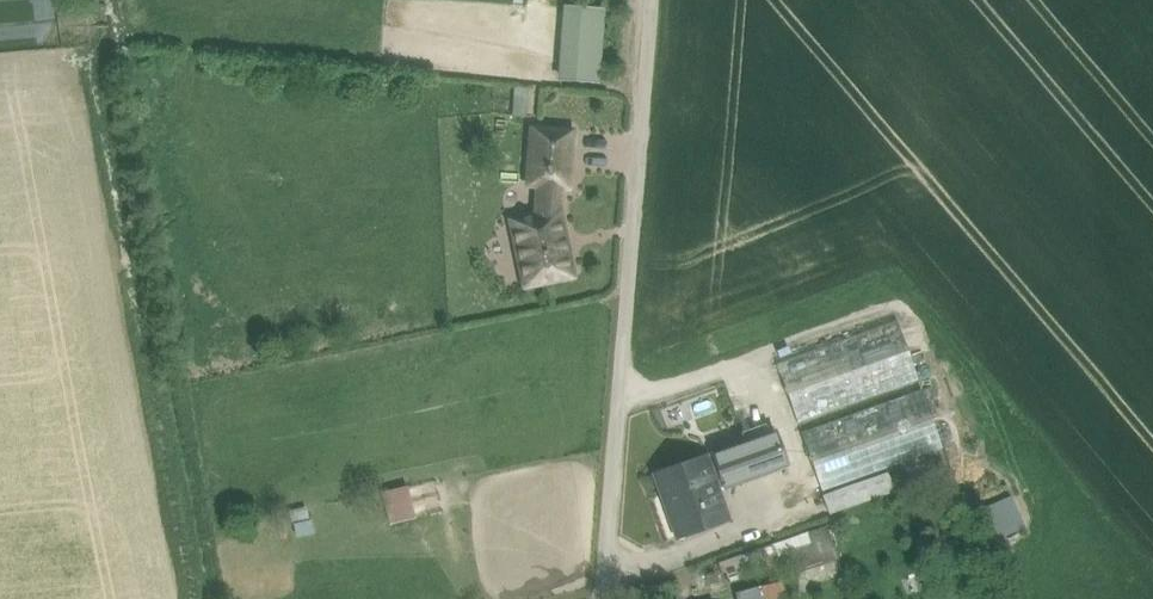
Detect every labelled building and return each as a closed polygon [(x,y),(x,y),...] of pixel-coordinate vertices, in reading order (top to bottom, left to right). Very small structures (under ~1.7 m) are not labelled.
[(557,3),(555,79),(598,80),(600,4),(557,3)] [(571,132),(533,129),(530,165),(569,168),(571,132)] [(569,168),(530,165),(529,184),(540,185),(559,186),(567,187),(569,168)] [(559,186),(540,185),(538,215),(531,217),(533,226),(519,229),(515,235),(519,256),(526,260),(527,260),(532,285),(572,276),(558,211),(557,211),(559,186)] [(897,321),(776,364),(797,423),(918,380),(897,321)] [(921,389),(801,432),(821,492),(886,468),(942,448),(921,389)] [(775,432),(746,442),(758,475),(787,464),(775,432)] [(746,442),(706,456),(717,489),(758,475),(746,442)] [(706,456),(654,474),(662,496),(669,494),(684,535),(728,519),(717,489),(706,456)] [(886,468),(821,492),(830,514),(894,491),(886,468)] [(404,483),(379,488),(386,522),(412,516),(404,483)] [(1007,493),(978,506),(993,538),(1021,525),(1007,493)] [(792,556),(797,570),(841,554),(829,521),(807,529),(814,548),(792,556)] [(727,598),(763,598),(759,584),(725,592),(727,598)]
